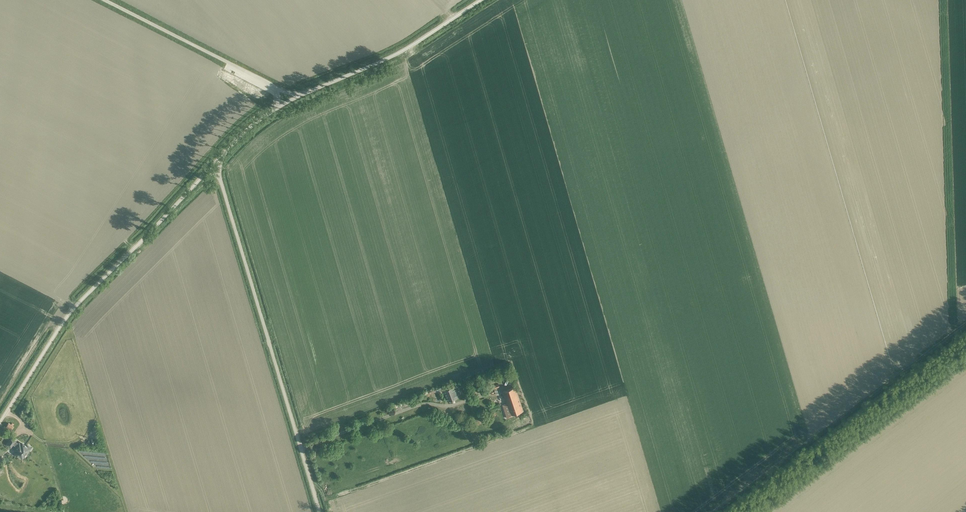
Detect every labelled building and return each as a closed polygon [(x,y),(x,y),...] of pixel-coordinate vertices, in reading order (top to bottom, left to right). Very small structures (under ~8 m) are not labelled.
[(463,383),(447,389),(445,386),(439,388),(440,391),(444,390),(448,402),(458,398),(457,395),(459,394),(458,394),(462,392),(461,388),(464,387),(463,383)] [(505,406),(508,416),(511,415),(523,411),(515,387),(503,391),(508,405),(505,406)] [(11,438),(9,442),(12,444),(16,447),(15,450),(18,452),(16,454),(22,458),(26,453),(27,454),(29,451),(28,450),(29,448),(25,445),(22,443),(21,445),(15,441),(11,438)]
